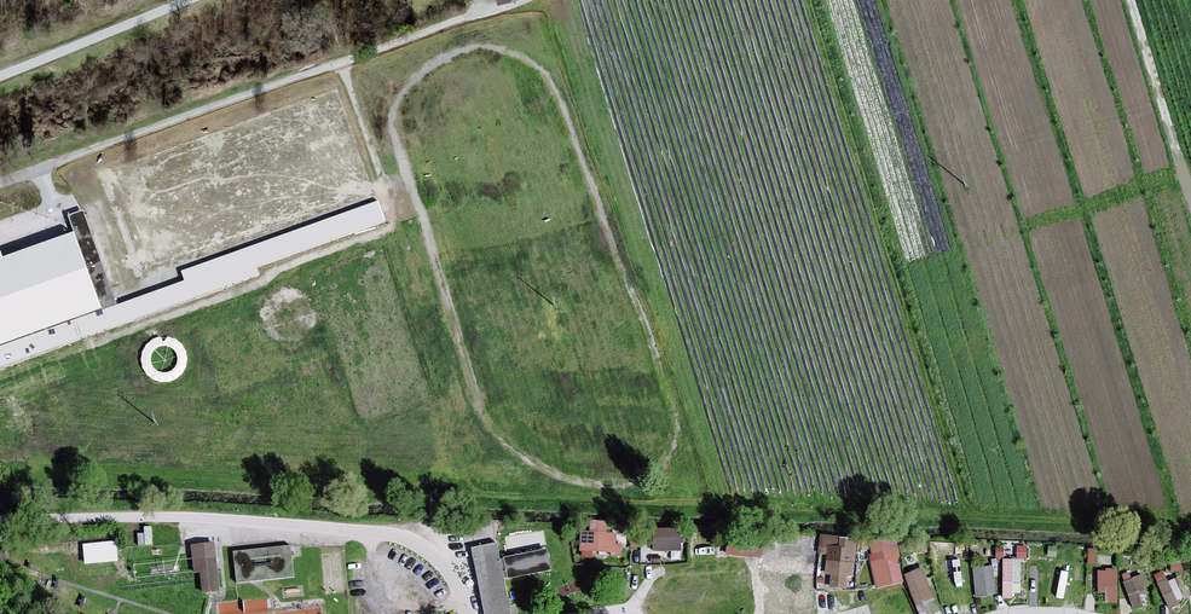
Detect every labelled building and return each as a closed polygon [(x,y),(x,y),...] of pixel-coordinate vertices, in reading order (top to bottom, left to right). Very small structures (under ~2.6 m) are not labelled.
[(260,278),(257,270),(386,224),(379,204),(181,275),(184,285),(118,308),(101,314),(0,350),(0,371),(260,278)] [(118,308),(84,213),(68,219),(74,236),(101,314),(118,308)] [(74,236),(0,263),(0,350),(101,314),(74,236)] [(479,532),(478,525),(467,527),(470,544),(492,540),(491,530),(479,532)] [(608,534),(608,525),(596,525),(595,533),(581,533),(580,553),(583,553),(583,559),(593,560),(593,554),(611,555),(611,558),(622,559),(623,547),(617,546),(617,535),(608,534)] [(681,552),(681,529),(654,530),(654,552),(681,552)] [(858,540),(823,538),(822,555),(819,589),(846,590),(847,578),(855,579),(858,540)] [(898,540),(868,546),(877,589),(905,584),(900,559),(901,559),(898,540)] [(926,542),(901,543),(903,555),(929,554),(926,542)] [(217,543),(190,546),(193,574),(201,574),(203,595),(209,595),(221,594),(217,543)] [(473,550),(485,613),(512,613),(506,581),(552,572),(548,552),(501,560),(498,545),(473,550)] [(293,548),(234,553),(237,583),(296,578),(293,548)] [(1027,549),(1018,548),(1018,559),(1027,559),(1027,549)] [(1097,552),(1089,552),(1089,566),(1096,566),(1097,552)] [(661,555),(652,555),(652,563),(661,563),(661,555)] [(914,556),(906,559),(908,565),(916,563),(914,556)] [(1111,557),(1099,556),(1098,563),(1110,565),(1111,557)] [(1021,560),(1002,560),(1002,600),(1013,600),(1013,595),(1021,595),(1021,560)] [(1183,565),(1173,564),(1172,572),(1183,573),(1183,565)] [(1048,566),(1028,565),(1027,581),(1048,582),(1048,566)] [(994,567),(975,570),(978,597),(998,595),(994,567)] [(905,577),(920,613),(938,613),(941,613),(924,569),(905,577)] [(1119,570),(1107,570),(1107,573),(1099,573),(1098,595),(1108,596),(1108,605),(1119,605),(1119,570)] [(1085,574),(1052,571),(1050,590),(1083,593),(1085,574)] [(1169,583),(1163,571),(1153,576),(1170,610),(1179,606),(1177,603),(1184,599),(1175,580),(1169,583)] [(1146,587),(1142,575),(1122,583),(1134,611),(1144,607),(1140,597),(1147,595),(1144,588),(1146,587)]
